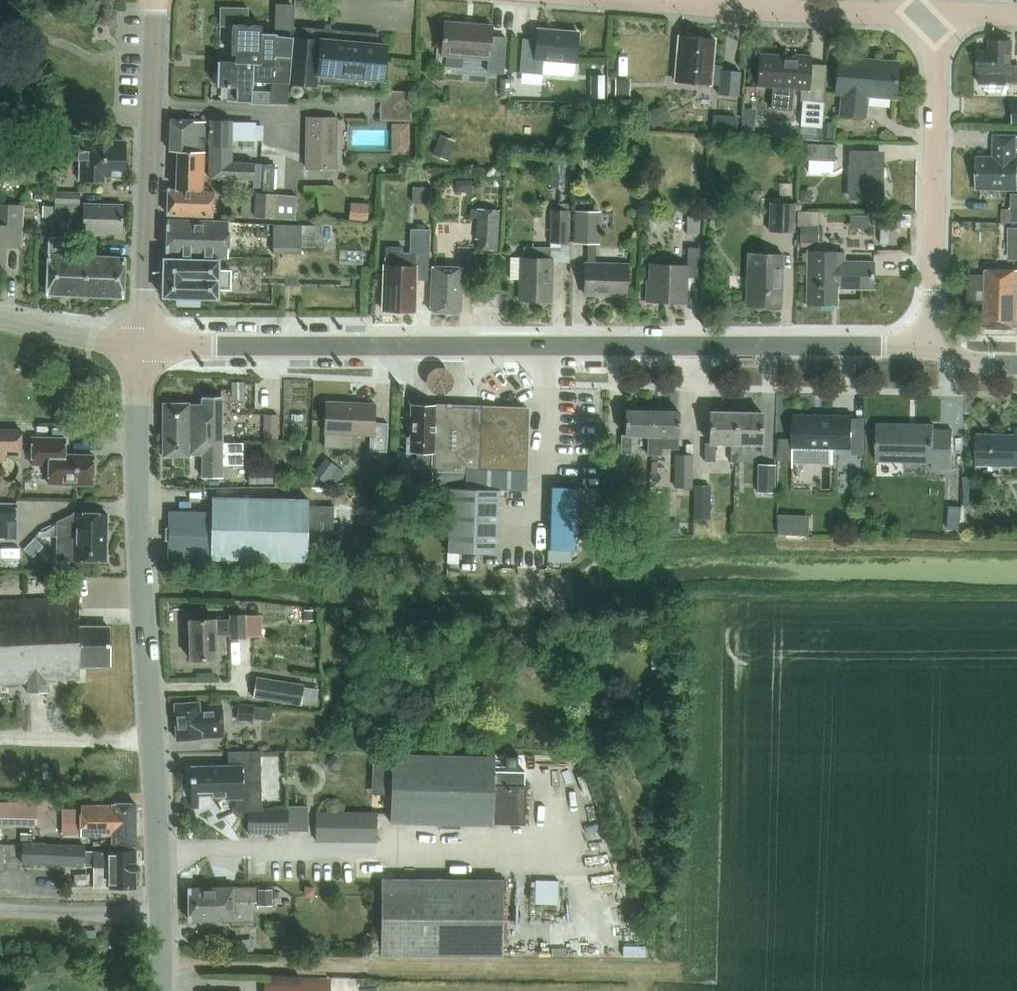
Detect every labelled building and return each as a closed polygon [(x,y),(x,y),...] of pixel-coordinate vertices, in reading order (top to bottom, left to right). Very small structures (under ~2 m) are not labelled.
[(220,7),(220,26),(232,27),(231,55),(235,55),(237,55),(249,55),(249,63),(275,63),(276,59),(290,59),(291,50),(292,39),(292,38),(293,34),(293,30),(292,30),(277,29),(275,29),(275,34),(261,33),(261,25),(248,25),(248,8),(220,7)] [(505,74),(507,39),(492,38),(493,26),(444,22),(441,56),(489,60),(487,73),(505,74)] [(288,82),(288,83),(318,86),(319,74),(383,80),(383,78),(386,47),(377,46),(378,36),(378,34),(308,27),(307,39),(305,51),(291,50),(290,59),(288,82)] [(576,63),(578,33),(538,30),(537,41),(523,40),(520,74),(544,76),(544,74),(571,76),(575,73),(576,63)] [(738,96),(740,71),(722,69),(722,66),(712,65),(714,39),(680,36),(676,82),(720,86),(719,94),(738,96)] [(1011,66),(1011,41),(990,41),(990,51),(979,50),(979,71),(1006,72),(1006,82),(1016,82),(1016,66),(1011,66)] [(795,56),(760,54),(757,85),(773,86),(771,111),(792,113),(794,88),(801,88),(800,100),(823,102),(825,82),(811,80),(813,56),(796,55),(795,56)] [(217,62),(217,86),(229,86),(228,102),(252,103),(253,87),(253,82),(288,82),(290,59),(276,59),(275,63),(249,63),(249,55),(237,55),(237,62),(217,62)] [(895,98),(898,63),(840,58),(837,93),(842,94),(841,114),(866,116),(867,96),(895,98)] [(590,101),(605,101),(605,76),(590,76),(590,101)] [(501,78),(500,95),(510,96),(511,79),(501,78)] [(615,79),(615,98),(627,98),(628,80),(615,79)] [(516,84),(515,99),(525,100),(526,85),(516,84)] [(822,121),(823,102),(803,101),(801,126),(821,127),(822,121)] [(666,103),(649,111),(656,125),(672,117),(666,103)] [(204,166),(205,121),(192,121),(192,119),(170,119),(169,150),(177,151),(176,170),(203,171),(204,166)] [(337,169),(338,119),(307,119),(307,168),(337,169)] [(253,178),(254,163),(231,163),(233,120),(210,120),(208,177),(253,178)] [(832,137),(833,122),(822,121),(821,137),(832,137)] [(448,160),(456,142),(440,135),(433,154),(448,160)] [(125,176),(126,143),(85,142),(86,137),(63,136),(62,158),(80,159),(79,180),(104,181),(104,175),(125,176)] [(976,188),(1016,189),(1016,157),(1016,150),(1016,136),(993,136),(993,157),(977,157),(976,188)] [(834,161),(835,145),(807,144),(807,160),(834,161)] [(881,199),(881,153),(852,153),(851,199),(881,199)] [(274,190),(274,164),(263,164),(263,190),(274,190)] [(203,175),(203,171),(176,170),(176,174),(176,189),(168,188),(167,214),(212,216),(213,191),(207,190),(208,186),(203,186),(203,175)] [(456,180),(456,192),(472,192),(472,181),(456,180)] [(431,187),(414,186),(413,202),(430,203),(431,187)] [(800,190),(800,201),(812,201),(812,190),(800,190)] [(80,203),(80,192),(56,191),(55,214),(81,215),(81,203),(80,203)] [(256,192),(255,216),(295,219),(297,195),(256,192)] [(1011,193),(1011,209),(1002,209),(1002,222),(1016,222),(1016,193),(1011,193)] [(368,202),(350,202),(349,218),(367,219),(368,202)] [(252,205),(252,203),(242,203),(242,205),(241,216),(251,216),(252,205)] [(771,203),(769,232),(794,233),(795,205),(771,203)] [(23,206),(0,204),(0,263),(4,263),(5,236),(21,237),(23,206)] [(83,204),(83,233),(123,234),(124,205),(83,204)] [(497,251),(498,211),(480,210),(480,205),(473,205),(473,218),(476,218),(475,250),(497,251)] [(55,217),(55,207),(43,206),(43,217),(55,217)] [(567,243),(568,209),(550,209),(549,243),(567,243)] [(576,211),(575,244),(589,245),(588,263),(585,263),(584,293),(626,295),(627,265),(596,264),(596,245),(599,245),(600,212),(576,211)] [(687,216),(687,233),(699,234),(700,217),(687,216)] [(167,219),(166,255),(228,257),(229,221),(167,219)] [(301,253),(302,224),(274,223),(273,252),(301,253)] [(801,226),(801,243),(819,244),(819,227),(801,226)] [(1009,227),(1009,259),(1016,259),(1016,227),(1009,227)] [(384,265),(382,310),(414,311),(415,281),(428,281),(429,254),(429,231),(426,231),(418,231),(417,231),(416,254),(404,254),(404,248),(387,248),(386,265),(384,265)] [(122,298),(124,259),(63,255),(64,238),(55,238),(55,239),(50,239),(47,294),(122,298)] [(699,276),(700,246),(687,245),(687,263),(649,262),(649,279),(647,279),(646,301),(685,302),(686,276),(699,276)] [(510,256),(509,278),(521,278),(519,299),(550,300),(551,247),(523,246),(522,257),(510,256)] [(875,289),(875,262),(844,261),(845,252),(811,251),(810,304),(836,305),(837,288),(875,289)] [(781,307),(784,255),(749,254),(747,306),(781,307)] [(163,258),(162,296),(176,297),(176,305),(199,306),(200,297),(217,298),(217,289),(230,289),(231,269),(218,269),(218,259),(163,258)] [(460,312),(461,267),(432,266),(430,311),(460,312)] [(986,269),(985,327),(1016,328),(1016,270),(986,269)] [(441,393),(447,391),(451,388),(454,383),(455,378),(453,372),(449,368),(444,366),(439,366),(433,368),(430,372),(428,378),(428,383),(431,388),(436,391),(441,393)] [(232,382),(232,400),(245,400),(244,381),(232,382)] [(163,435),(163,457),(189,457),(189,455),(203,455),(203,478),(222,478),(222,466),(244,466),(243,443),(222,443),(221,398),(202,398),(203,406),(189,406),(189,404),(163,404),(163,435)] [(325,434),(371,436),(371,452),(387,452),(388,424),(375,423),(375,404),(326,402),(325,434)] [(527,472),(529,407),(411,404),(410,437),(406,437),(406,451),(417,452),(417,466),(432,467),(432,469),(527,472)] [(652,435),(653,410),(625,409),(625,434),(621,434),(621,453),(631,453),(632,434),(648,435),(652,435)] [(662,448),(678,448),(679,410),(653,410),(652,435),(648,435),(648,454),(662,454),(662,448)] [(706,442),(705,461),(715,461),(715,443),(731,444),(735,444),(736,412),(710,411),(709,442),(706,442)] [(731,444),(730,461),(741,461),(741,444),(761,444),(762,412),(736,412),(735,444),(731,444)] [(853,452),(853,414),(795,413),(793,462),(834,463),(834,452),(853,452)] [(265,414),(265,438),(279,438),(279,414),(265,414)] [(952,469),(953,430),(921,430),(921,424),(877,423),(876,459),(932,460),(932,468),(952,469)] [(6,460),(6,452),(22,452),(23,429),(0,428),(0,460),(6,460)] [(1015,428),(1015,435),(976,434),(976,464),(1016,465),(1016,428),(1015,428)] [(65,454),(65,438),(32,437),(31,464),(49,464),(48,483),(92,484),(93,455),(65,454)] [(691,487),(692,455),(676,455),(675,486),(691,487)] [(326,458),(314,474),(325,482),(329,477),(337,483),(345,472),(326,458)] [(777,493),(778,464),(758,464),(757,492),(777,493)] [(431,480),(431,468),(418,468),(418,480),(431,480)] [(251,469),(252,485),(274,485),(274,475),(274,469),(251,469)] [(523,486),(524,473),(432,470),(432,483),(523,486)] [(274,475),(274,485),(308,484),(308,474),(274,475)] [(695,485),(694,519),(712,519),(713,485),(695,485)] [(424,487),(424,506),(444,506),(444,488),(424,487)] [(552,487),(550,549),(571,550),(575,550),(576,488),(552,487)] [(498,553),(500,490),(450,489),(448,552),(498,553)] [(170,511),(168,558),(308,561),(308,529),(334,530),(334,506),(309,505),(309,501),(212,499),(211,512),(170,511)] [(15,503),(0,503),(0,538),(7,538),(7,520),(15,520),(15,503)] [(106,560),(107,513),(75,513),(74,537),(58,537),(57,559),(106,560)] [(779,517),(779,536),(809,536),(809,517),(779,517)] [(571,561),(571,550),(550,549),(548,549),(547,561),(571,561)] [(91,574),(91,561),(75,560),(75,574),(91,574)] [(79,597),(0,600),(0,685),(28,684),(29,694),(47,693),(47,680),(81,679),(81,668),(110,667),(109,627),(79,627),(79,597)] [(304,610),(304,621),(313,621),(313,610),(304,610)] [(230,639),(245,639),(244,615),(230,616),(230,620),(189,620),(191,660),(216,659),(216,633),(230,633),(230,639)] [(301,706),(304,685),(257,678),(254,698),(301,706)] [(202,738),(224,736),(222,705),(200,706),(199,702),(175,704),(177,740),(202,738)] [(237,703),(236,717),(252,719),(253,704),(237,703)] [(228,766),(192,767),(192,796),(193,809),(199,809),(199,796),(226,795),(226,798),(236,798),(237,808),(242,814),(248,814),(248,809),(262,809),(261,751),(228,751),(228,766)] [(525,788),(494,788),(495,757),(393,754),(391,824),(524,827),(525,788)] [(34,804),(0,803),(0,823),(33,824),(34,804)] [(113,845),(136,845),(136,803),(112,804),(112,806),(81,806),(81,836),(113,836),(113,845)] [(248,814),(248,833),(289,833),(290,809),(288,809),(262,809),(248,809),(248,814)] [(377,842),(377,813),(317,813),(316,841),(377,842)] [(85,844),(23,843),(23,863),(94,865),(94,886),(109,886),(109,887),(136,887),(136,851),(85,850),(85,844)] [(382,880),(382,955),(503,956),(503,880),(382,880)] [(536,880),(536,904),(558,904),(558,880),(536,880)] [(305,886),(304,896),(315,896),(315,887),(305,886)] [(232,902),(256,901),(256,887),(232,887),(232,888),(189,888),(189,920),(233,920),(232,902)] [(259,887),(259,904),(274,904),(274,887),(259,887)] [(623,946),(623,957),(646,957),(646,946),(623,946)] [(330,980),(301,979),(301,981),(265,980),(265,990),(330,990),(330,980)]
